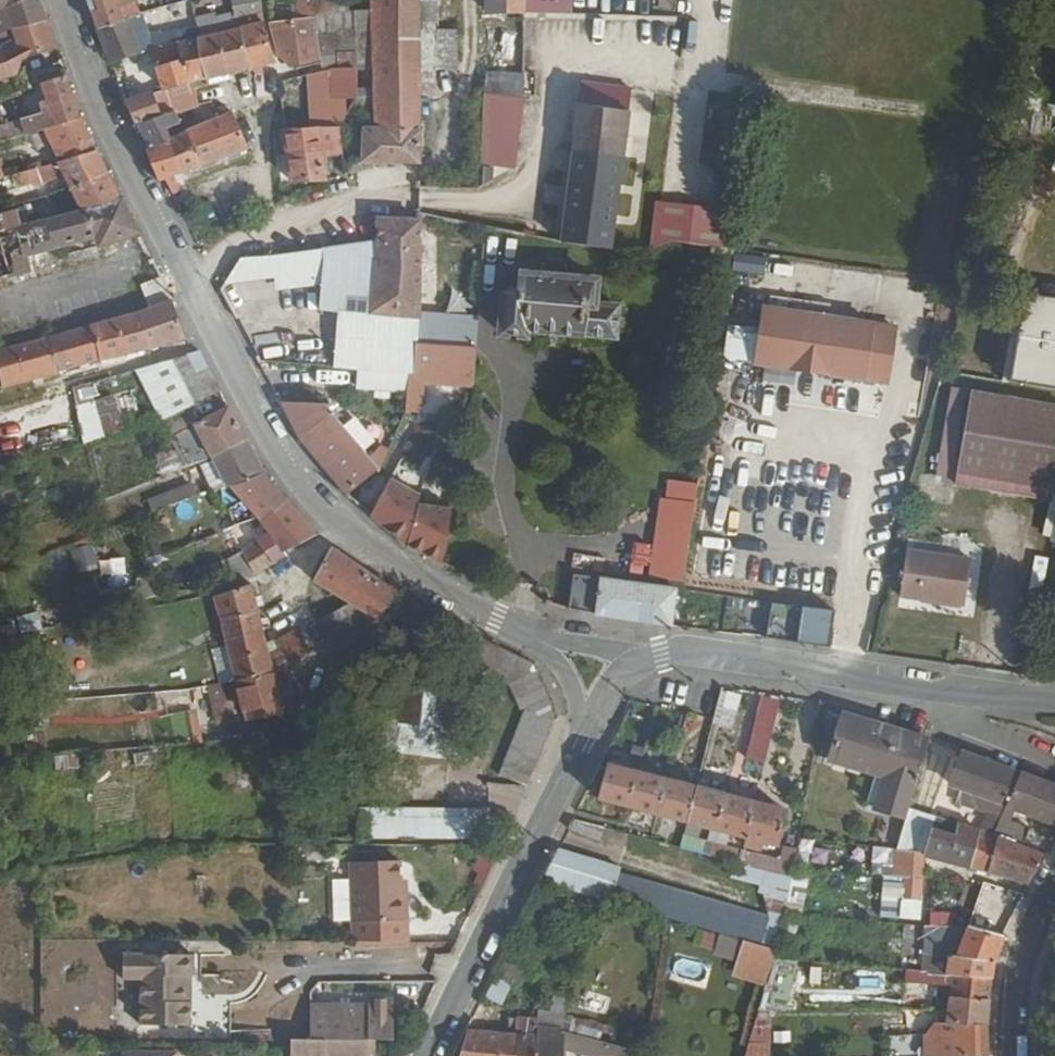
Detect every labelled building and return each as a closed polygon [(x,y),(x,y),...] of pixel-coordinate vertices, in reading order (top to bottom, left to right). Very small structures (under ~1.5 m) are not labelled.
[(10,20),(12,30),(47,21),(39,1),(38,1),(38,0),(0,0),(0,22),(10,20)] [(90,10),(115,3),(114,0),(86,0),(90,10)] [(240,17),(240,19),(265,15),(263,0),(236,0),(240,17)] [(373,15),(356,17),(357,29),(372,28),(373,96),(357,96),(357,100),(357,116),(374,115),(374,130),(365,130),(365,164),(420,164),(422,164),(424,83),(437,84),(437,70),(457,70),(458,31),(439,31),(439,0),(373,0),(373,15)] [(490,12),(528,13),(528,0),(490,0),(490,12)] [(528,13),(572,14),(572,0),(528,0),(528,13)] [(117,12),(115,3),(90,10),(97,28),(120,22),(119,17),(117,12)] [(97,28),(112,63),(140,55),(127,29),(133,27),(128,15),(119,17),(120,22),(97,28)] [(240,19),(242,31),(266,26),(265,15),(240,19)] [(200,41),(209,80),(250,69),(242,31),(240,19),(240,17),(218,21),(221,37),(200,41)] [(12,30),(10,20),(0,22),(0,37),(12,30)] [(274,25),(283,63),(290,70),(319,62),(319,20),(274,25)] [(5,80),(12,77),(9,64),(21,59),(22,62),(56,50),(57,50),(47,21),(12,30),(16,42),(3,47),(3,50),(0,51),(0,81),(5,80)] [(127,29),(140,55),(145,54),(145,52),(151,51),(137,25),(133,27),(127,29)] [(242,31),(250,69),(275,63),(266,26),(242,31)] [(158,63),(166,91),(158,93),(156,86),(123,95),(139,126),(178,114),(198,107),(192,85),(209,80),(200,41),(179,45),(182,56),(158,63)] [(334,71),(334,100),(341,100),(357,100),(357,96),(357,70),(334,71)] [(5,80),(10,96),(31,89),(27,72),(12,77),(5,80)] [(490,74),(490,97),(527,101),(527,75),(490,74)] [(41,86),(48,111),(23,118),(26,135),(44,130),(79,121),(65,79),(41,86)] [(581,99),(561,244),(610,253),(618,198),(635,92),(586,84),(584,99),(581,99)] [(490,97),(488,147),(522,148),(527,101),(490,97)] [(313,100),(313,117),(342,116),(341,100),(334,100),(313,100)] [(187,132),(203,166),(249,150),(234,113),(187,132)] [(139,126),(149,147),(169,138),(166,130),(181,124),(178,114),(139,126)] [(44,130),(56,157),(66,153),(70,160),(95,153),(79,121),(44,130)] [(318,130),(322,155),(322,158),(342,153),(338,129),(318,130)] [(286,132),(289,158),(322,155),(318,130),(286,132)] [(169,138),(182,174),(203,166),(187,132),(169,138)] [(145,149),(158,183),(165,180),(171,195),(180,192),(174,176),(182,174),(169,138),(149,147),(145,149)] [(35,170),(40,184),(64,177),(70,191),(107,177),(95,153),(70,160),(35,170)] [(289,158),(292,183),(326,181),(322,158),(322,155),(289,158)] [(70,191),(38,199),(35,200),(38,209),(74,200),(81,212),(120,201),(107,177),(70,191)] [(36,192),(5,201),(6,208),(35,200),(38,199),(36,192)] [(618,198),(610,253),(638,257),(669,243),(681,245),(686,207),(618,198)] [(27,271),(23,256),(63,246),(66,256),(138,236),(120,201),(81,212),(20,230),(15,213),(0,217),(0,280),(27,271)] [(377,243),(375,315),(416,317),(413,385),(469,389),(474,350),(435,347),(438,314),(417,311),(419,223),(378,218),(377,243)] [(338,367),(407,375),(403,413),(412,414),(413,385),(416,317),(375,315),(377,243),(322,249),(321,271),(319,313),(344,315),(338,367)] [(266,256),(268,276),(321,271),(322,249),(266,256)] [(239,260),(226,281),(268,276),(266,256),(239,260)] [(505,296),(500,335),(526,338),(527,330),(580,337),(581,334),(617,338),(619,307),(596,304),(598,282),(564,278),(565,269),(549,267),(548,277),(522,274),(519,298),(505,296)] [(141,281),(145,302),(166,298),(163,277),(141,281)] [(136,314),(148,349),(185,340),(169,302),(136,314)] [(770,302),(762,357),(893,375),(900,320),(770,302)] [(90,325),(100,361),(148,349),(136,314),(121,318),(102,322),(90,325)] [(438,314),(435,347),(474,350),(478,318),(438,314)] [(0,348),(0,382),(1,387),(100,361),(90,325),(12,345),(0,348)] [(195,377),(208,370),(199,352),(185,356),(195,377)] [(140,381),(161,421),(188,406),(190,409),(220,392),(208,370),(195,377),(185,356),(136,370),(140,381)] [(93,384),(71,387),(72,401),(95,398),(93,384)] [(959,476),(958,485),(1052,501),(1054,491),(1054,483),(1054,408),(974,395),(959,476)] [(79,440),(122,434),(117,396),(74,402),(79,440)] [(298,436),(343,492),(374,466),(320,401),(278,398),(298,436)] [(161,421),(178,451),(194,444),(189,433),(197,429),(195,425),(198,423),(190,409),(188,406),(161,421)] [(189,433),(194,444),(178,451),(165,457),(172,474),(183,470),(199,462),(213,455),(245,441),(228,407),(198,423),(195,425),(197,429),(189,433)] [(213,455),(229,485),(231,484),(263,473),(245,441),(213,455)] [(214,491),(229,485),(213,455),(199,462),(214,491)] [(231,484),(244,503),(230,510),(236,527),(258,518),(260,523),(287,503),(263,473),(231,484)] [(417,499),(388,481),(369,514),(404,543),(439,561),(444,547),(449,511),(414,507),(417,499)] [(156,513),(199,496),(195,486),(152,503),(156,513)] [(658,496),(652,542),(618,538),(614,570),(683,578),(693,500),(658,496)] [(260,523),(266,536),(238,552),(254,576),(258,574),(287,557),(284,551),(315,537),(287,503),(260,523)] [(314,582),(351,608),(376,620),(380,618),(395,595),(333,550),(314,582)] [(904,565),(899,597),(963,606),(970,560),(908,551),(906,551),(904,565)] [(573,574),(567,611),(586,614),(613,619),(670,626),(676,587),(684,588),(680,581),(623,573),(620,580),(573,574)] [(215,598),(221,621),(258,607),(252,585),(216,598),(215,598)] [(771,600),(765,640),(828,650),(834,609),(771,600)] [(221,621),(226,642),(264,630),(258,607),(221,621)] [(317,625),(331,644),(332,644),(376,620),(351,608),(317,625)] [(376,620),(332,644),(341,658),(387,633),(380,618),(376,620)] [(228,647),(237,682),(273,674),(275,674),(271,658),(264,630),(226,642),(228,647)] [(463,632),(451,657),(501,682),(514,657),(463,632)] [(275,646),(279,654),(271,658),(275,674),(278,672),(286,668),(309,656),(295,636),(275,646)] [(211,651),(220,684),(237,682),(228,647),(211,651)] [(400,686),(396,721),(384,719),(380,753),(469,762),(477,698),(446,695),(450,662),(434,660),(434,655),(404,652),(402,667),(386,666),(384,685),(400,686)] [(273,674),(284,714),(295,711),(286,678),(289,678),(286,668),(278,672),(275,674),(273,674)] [(506,681),(517,709),(545,699),(534,671),(506,681)] [(212,685),(221,724),(246,718),(248,723),(284,714),(273,674),(237,682),(220,684),(212,685)] [(721,688),(711,722),(731,728),(741,694),(721,688)] [(747,693),(739,759),(768,763),(776,696),(747,693)] [(525,710),(496,777),(525,788),(552,721),(525,710)] [(165,720),(170,746),(200,744),(193,714),(165,720)] [(834,763),(887,782),(879,810),(910,821),(914,811),(935,746),(849,718),(834,763)] [(966,757),(956,786),(1012,807),(1025,778),(966,757)] [(607,766),(598,800),(627,808),(637,774),(607,766)] [(637,774),(627,808),(658,815),(667,781),(637,774)] [(1012,807),(1054,823),(1054,788),(1025,778),(1012,807)] [(667,781),(658,815),(687,822),(696,788),(667,781)] [(696,788),(687,822),(716,831),(725,795),(696,788)] [(725,795),(716,831),(746,838),(755,802),(725,795)] [(755,802),(746,838),(776,846),(786,810),(755,802)] [(357,810),(357,840),(484,840),(485,811),(357,810)] [(910,821),(900,851),(926,854),(933,832),(957,837),(960,826),(914,811),(910,821)] [(494,814),(487,833),(504,840),(512,821),(494,814)] [(623,850),(628,833),(571,817),(566,834),(623,850)] [(1004,823),(997,840),(999,840),(1026,850),(1032,832),(1004,823)] [(933,832),(926,854),(925,865),(938,869),(940,859),(971,868),(980,834),(960,826),(957,837),(933,832)] [(980,834),(971,868),(990,874),(999,840),(997,840),(980,834)] [(684,835),(681,848),(702,853),(705,841),(684,835)] [(999,840),(990,874),(1030,885),(1047,857),(1026,850),(999,840)] [(724,845),(720,858),(740,863),(743,850),(724,845)] [(864,871),(890,872),(891,848),(865,847),(864,871)] [(501,848),(480,848),(468,874),(485,882),(501,848)] [(558,849),(541,882),(603,899),(608,901),(617,872),(618,866),(558,849)] [(743,850),(740,863),(780,874),(783,860),(743,850)] [(347,858),(347,918),(400,918),(401,890),(395,891),(395,858),(347,858)] [(617,872),(608,901),(667,917),(743,939),(765,945),(772,915),(617,872)] [(780,874),(772,915),(765,945),(781,949),(785,916),(790,876),(780,874)] [(888,877),(885,909),(903,911),(904,900),(906,878),(888,877)] [(906,878),(904,900),(922,902),(924,880),(906,878)] [(903,911),(902,918),(921,919),(922,902),(904,900),(903,911)] [(974,930),(964,958),(995,961),(998,954),(1002,943),(1004,938),(974,930)] [(731,956),(736,939),(719,934),(714,952),(731,956)] [(92,978),(92,1001),(107,1001),(108,1025),(143,1025),(143,1001),(138,1001),(138,976),(145,976),(145,954),(73,954),(73,978),(92,978)] [(953,957),(950,976),(943,974),(934,1014),(946,1014),(957,976),(992,979),(995,961),(964,958),(953,957)] [(481,997),(498,1006),(512,980),(495,971),(481,997)] [(840,971),(838,982),(869,988),(871,977),(840,971)] [(957,976),(946,1014),(944,1025),(949,1025),(986,1027),(990,996),(992,979),(957,976)] [(313,1003),(314,1040),(371,1040),(398,1041),(398,997),(372,998),(372,1003),(313,1003)] [(560,1014),(565,1015),(565,999),(553,998),(552,1014),(560,1014)] [(92,1001),(92,1025),(108,1025),(107,1001),(92,1001)] [(536,1028),(559,1032),(560,1014),(552,1014),(543,1014),(542,1023),(523,1023),(522,1038),(536,1040),(536,1028)] [(560,1014),(559,1032),(597,1038),(600,1021),(565,1015),(560,1014)] [(514,1038),(522,1038),(523,1023),(515,1023),(514,1038)] [(935,1048),(896,1051),(896,1055),(987,1055),(986,1027),(949,1025),(950,1034),(934,1035),(935,1048)] [(536,1055),(559,1055),(559,1048),(610,1055),(625,1055),(627,1043),(597,1038),(559,1032),(536,1028),(536,1040),(536,1055)] [(461,1055),(481,1055),(482,1031),(468,1029),(461,1055)] [(481,1055),(513,1055),(514,1038),(502,1036),(502,1034),(482,1031),(481,1055)] [(513,1055),(536,1055),(536,1040),(522,1038),(514,1038),(513,1055)] [(293,1055),(371,1055),(371,1040),(314,1040),(293,1040),(293,1055)]
